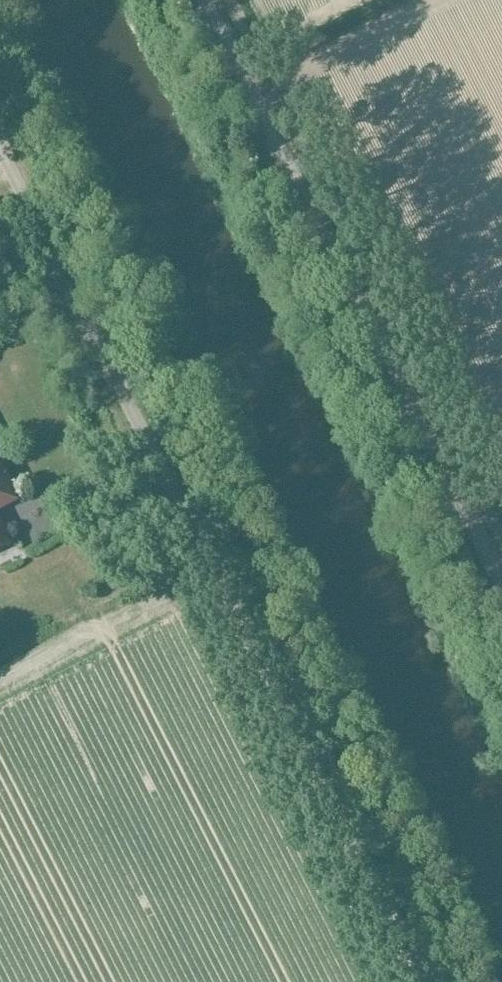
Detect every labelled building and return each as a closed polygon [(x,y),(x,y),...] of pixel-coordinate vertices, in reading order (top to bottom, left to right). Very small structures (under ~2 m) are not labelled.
[(17,502),(0,466),(0,510),(17,502)] [(10,546),(0,524),(0,552),(10,546)]
